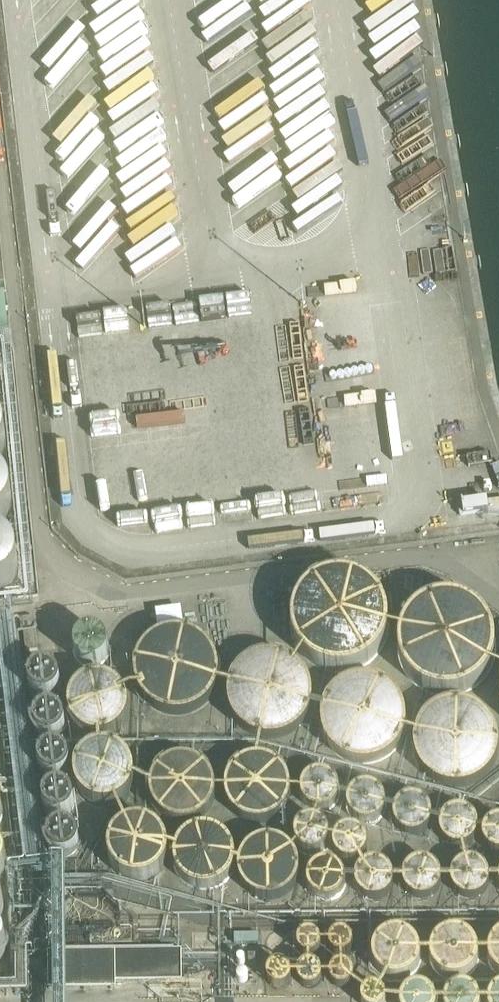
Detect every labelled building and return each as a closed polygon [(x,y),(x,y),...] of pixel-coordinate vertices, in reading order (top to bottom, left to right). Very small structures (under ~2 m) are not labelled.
[(79,445),(123,444),(122,414),(78,416),(79,445)] [(10,507),(8,498),(4,491),(0,488),(0,526),(1,526),(5,521),(7,518),(9,513),(10,508),(10,507)] [(18,572),(17,563),(15,559),(11,554),(6,550),(2,548),(0,548),(0,595),(1,595),(6,593),(10,590),(16,583),(18,578),(18,573),(18,572)] [(383,631),(384,623),(383,615),(381,608),(377,600),(372,594),(366,589),(359,585),(351,582),(343,581),(335,581),(327,583),(320,587),(313,591),(308,597),(303,604),(300,611),(299,619),(299,628),(300,635),(303,643),(308,650),(313,656),(320,660),(327,664),(335,666),(343,666),(351,665),(359,662),(366,658),(372,653),(377,646),(381,639),(383,631)] [(493,658),(494,650),(493,641),(491,632),(487,624),(482,617),(475,611),(468,607),(459,603),(451,602),(442,602),(433,603),(425,607),(417,611),(411,617),(405,624),(401,632),(399,641),(398,650),(399,658),(401,667),(405,675),(411,682),(417,688),(425,693),(433,696),(442,697),(451,697),(459,696),(468,693),(475,688),(482,682),(487,675),(491,667),(493,658)] [(78,639),(82,642),(87,644),(92,644),(97,643),(102,640),(105,635),(107,630),(106,624),(104,619),(101,615),(96,612),(90,611),(85,612),(80,615),(77,619),(74,623),(74,629),(75,634),(78,639)] [(33,618),(22,619),(24,642),(36,640),(33,618)] [(217,678),(218,670),(217,662),(215,654),(211,647),(206,641),(200,635),(193,631),(186,629),(178,628),(169,628),(162,630),(154,633),(148,638),(142,644),(138,651),(135,658),(133,666),(133,674),(135,682),(138,690),(142,696),(148,702),(154,707),(162,710),(170,712),(178,713),(186,711),(193,709),(200,705),(206,699),(211,693),(215,686),(217,678)] [(36,640),(24,642),(25,653),(37,651),(36,640)] [(309,700),(309,692),(309,684),(306,676),(303,669),(298,663),(292,657),(284,653),(277,651),(269,650),(261,650),(253,652),(245,655),(239,660),(233,666),(229,673),(226,680),(224,688),(224,696),(226,704),(229,712),(233,718),(239,724),(246,729),(253,732),(261,734),(269,735),(277,733),(285,731),(292,727),(298,721),(303,715),(306,708),(309,700)] [(31,675),(35,678),(39,680),(44,680),(49,678),(53,675),(55,671),(56,666),(56,661),(53,656),(50,653),(45,651),(40,651),(35,652),(32,655),(29,658),(27,663),(27,667),(29,672),(31,675)] [(72,710),(79,716),(88,720),(97,721),(107,719),(116,713),(122,705),(125,695),(124,685),(120,675),(113,668),(104,663),(94,662),(85,664),(77,668),(70,675),(66,684),(66,693),(68,702),(72,710)] [(406,727),(407,719),(406,710),(404,703),(400,696),(395,689),(389,684),(382,680),(375,677),(367,676),(358,676),(351,678),(343,682),(337,686),(331,692),(327,699),(324,706),(322,714),(322,722),(324,730),(327,738),(331,745),(337,751),(343,755),(351,759),(358,761),(366,761),(374,760),(382,757),(389,753),(395,748),(400,741),(404,734),(406,727)] [(35,716),(40,720),(45,721),(50,721),(55,720),(59,716),(62,711),(64,706),(63,701),(61,695),(57,692),(51,689),(46,689),(41,690),(36,693),(33,697),(31,702),(31,707),(32,712),(35,716)] [(497,742),(497,741),(496,733),(494,725),(489,717),(486,712),(478,706),(472,702),(463,700),(456,699),(446,700),(437,702),(431,706),(426,710),(420,716),(415,725),(413,733),(412,741),(413,749),(415,757),(418,764),(424,771),(431,777),(438,781),(447,783),(454,784),(462,783),(471,781),(478,777),(485,771),(491,764),(494,757),(496,749),(497,742)] [(38,754),(42,758),(47,760),(52,761),(57,760),(61,757),(65,754),(67,749),(67,744),(66,739),(64,735),(60,732),(55,730),(50,729),(45,731),(41,734),(37,738),(36,743),(36,749),(38,754)] [(78,776),(85,783),(94,788),(104,789),(114,787),(122,782),(128,775),(131,766),(132,757),(130,748),(125,740),(118,734),(109,730),(100,730),(90,732),(81,738),(76,747),(73,756),(74,767),(78,776)] [(155,798),(163,806),(174,810),(185,810),(196,807),(205,801),(212,791),(215,780),(215,769),(210,758),(203,750),(193,744),(181,742),(170,744),(160,749),(153,757),(148,767),(147,778),(149,789),(155,798)] [(233,800),(241,806),(250,810),(261,810),(271,807),(280,801),(285,792),(288,781),(287,771),(283,761),(276,753),(267,748),(256,747),(246,748),(237,753),(230,761),(226,771),(225,781),(227,791),(233,800)] [(43,794),(47,797),(52,799),(57,799),(61,798),(66,796),(69,792),(70,787),(70,782),(69,777),(65,773),(61,770),(56,769),(51,770),(47,772),(43,775),(41,779),(40,784),(41,789),(43,794)] [(336,788),(336,787),(335,781),(332,775),(328,772),(321,770),(314,771),(308,774),(303,779),(302,786),(302,792),(306,798),(310,802),(314,804),(318,804),(325,803),(330,800),(335,794),(336,788)] [(380,801),(380,800),(378,794),(375,789),(369,784),(363,783),(359,783),(355,784),(350,788),(347,793),(345,800),(346,806),(350,812),(355,816),(361,818),(367,817),(373,814),(376,811),(378,807),(380,801)] [(428,813),(428,812),(428,809),(426,805),(423,800),(417,796),(410,795),(403,797),(398,800),(395,806),(393,812),(395,819),(398,824),(403,828),(410,830),(417,828),(423,825),(427,820),(428,813)] [(106,840),(110,849),(117,857),(127,862),(136,864),(146,862),(155,858),(162,851),(166,842),(167,832),(165,822),(161,814),(153,807),(144,803),(134,802),(124,805),(115,811),(109,819),(106,829),(106,840)] [(474,823),(474,822),(473,816),(470,811),(465,807),(462,806),(458,805),(451,806),(445,809),(441,816),(439,821),(440,828),(444,834),(448,837),(452,839),(455,840),(461,839),(468,836),(472,830),(474,823)] [(62,839),(66,837),(70,834),(73,830),(74,825),(73,820),(71,815),(68,811),(63,809),(58,808),(53,810),(49,812),(45,816),(44,821),(43,826),(45,830),(48,834),(52,837),(57,839),(62,839)] [(493,815),(487,820),(484,825),(482,832),(484,838),(488,844),(493,847),(498,848),(498,814),(493,815)] [(178,859),(185,866),(193,871),(202,873),(211,872),(220,867),(227,860),(231,851),(232,841),(229,832),(224,824),(215,818),(206,815),(197,816),(188,819),(181,825),(176,833),(174,842),(175,851),(178,859)] [(326,836),(325,830),(322,824),(317,821),(311,818),(303,819),(297,823),(293,829),(291,836),(293,842),(296,848),(300,851),(307,853),(314,852),(320,849),(323,846),(325,842),(326,836)] [(367,843),(366,837),(362,831),(358,827),(351,825),(343,826),(338,830),(334,835),(332,842),(334,849),(337,854),(342,858),(349,860),(356,859),(362,855),(365,850),(367,843)] [(300,868),(300,860),(298,854),(294,848),(289,843),(284,838),(278,836),(272,834),(265,833),(258,834),(253,836),(246,840),(242,844),(237,849),(234,855),(233,862),(232,869),(233,875),(235,882),(239,888),(243,892),(248,896),(256,900),(261,901),(268,902),(275,900),(280,899),(286,895),(291,891),(295,886),(298,880),(300,875),(300,868)] [(488,875),(488,874),(487,868),(484,862),(478,858),(471,857),(464,858),(459,862),(455,867),(453,874),(454,880),(458,886),(464,890),(470,891),(477,890),(483,887),(486,881),(488,875)] [(388,877),(388,876),(387,870),(384,865),(378,861),(372,859),(365,860),(359,864),(355,870),(354,877),(355,883),(359,889),(363,892),(370,894),(376,893),(382,890),(386,885),(388,882),(388,877)] [(438,877),(437,870),(434,865),(428,861),(421,859),(414,860),(409,864),(405,869),(404,876),(405,883),(408,889),(413,892),(420,894),(426,893),(432,890),(436,885),(437,882),(438,877)] [(341,878),(341,874),(340,870),(336,865),(331,862),(324,860),(317,862),(312,865),(308,870),(307,874),(307,878),(308,885),(311,890),(315,893),(322,895),(327,895),(330,894),(336,891),(340,885),(341,878)] [(474,951),(474,950),(474,946),(472,940),(467,933),(464,931),(460,929),(456,927),(450,927),(442,929),(438,931),(435,934),(432,938),(430,943),(429,951),(430,959),(433,963),(436,966),(439,969),(443,971),(447,972),(453,973),(460,971),(464,969),(467,966),(470,963),(473,959),(474,951)] [(418,961),(419,956),(419,951),(417,946),(415,942),(412,938),(408,935),(403,933),(398,932),(393,932),(388,933),(384,935),(380,939),(377,942),(375,947),(373,952),(373,956),(374,961),(376,966),(379,970),(382,973),(387,976),(391,977),(396,978),(401,977),(406,976),(410,973),(414,969),(416,965),(418,961)] [(297,942),(297,944),(297,947),(298,949),(299,951),(300,953),(302,954),(305,955),(307,956),(309,956),(312,955),(314,954),(316,953),(317,951),(318,949),(319,947),(319,944),(318,942),(318,940),(316,938),(314,936),(312,935),(310,934),(308,934),(305,934),(303,935),(301,936),(299,938),(298,940),(297,942)] [(329,942),(329,944),(329,947),(330,949),(331,951),(332,953),(334,954),(337,955),(339,956),(341,956),(344,955),(346,954),(348,953),(349,951),(350,949),(351,946),(351,944),(351,942),(350,939),(348,937),(347,936),(344,935),(342,934),(340,934),(337,934),(335,935),(333,936),(331,938),(330,940),(329,942)] [(267,943),(267,946),(267,948),(268,950),(269,952),(271,954),(273,956),(275,956),(277,957),(279,957),(282,956),(284,955),(286,954),(287,952),(288,950),(289,948),(289,945),(289,943),(288,941),(286,939),(285,937),(283,936),(280,935),(278,935),(276,935),(273,936),(271,937),(270,939),(268,941),(267,943)] [(498,939),(495,942),(492,946),(491,951),(490,956),(491,964),(493,968),(496,972),(498,974),(498,938),(498,939)] [(181,984),(181,972),(182,952),(48,955),(48,959),(48,991),(115,990),(115,984),(181,984)] [(330,973),(329,976),(329,978),(330,980),(331,982),(333,984),(335,986),(337,987),(339,987),(342,987),(344,986),(346,985),(348,984),(350,982),(351,980),(351,978),(351,975),(351,973),(350,971),(349,969),(347,967),(345,966),(343,965),(340,965),(338,965),(336,966),(333,967),(332,969),(330,971),(330,973)] [(266,975),(266,977),(266,979),(267,982),(268,984),(270,985),(272,987),(274,988),(276,988),(279,988),(281,988),(283,987),(285,985),(286,983),(288,981),(288,979),(288,977),(288,974),(287,972),(285,970),(284,968),(282,967),(279,967),(277,966),(275,967),(272,967),(270,969),(269,970),(267,972),(266,975)] [(299,974),(298,976),(298,979),(299,981),(300,983),(302,985),(304,986),(306,987),(308,988),(311,988),(313,987),(315,986),(317,985),(318,983),(320,981),(320,978),(320,976),(320,974),(319,971),(318,969),(316,968),(314,967),(311,966),(309,966),(307,966),(304,967),(302,968),(301,970),(299,972),(299,974)] [(482,997),(479,992),(475,988),(470,986),(465,984),(459,985),(454,986),(449,990),(446,994),(443,999),(443,1001),(483,1001),(482,997)] [(437,998),(435,994),(432,991),(426,986),(418,985),(414,985),(410,986),(404,990),(399,997),(398,1001),(438,1001),(437,998)] [(261,996),(261,986),(235,986),(235,996),(261,996)] [(498,987),(492,991),(490,995),(488,998),(487,1001),(498,1001),(498,987)] [(361,1000),(361,1001),(383,1001),(383,1000),(383,997),(382,995),(381,993),(379,991),(377,990),(375,990),(372,989),(370,990),(368,990),(365,992),(364,993),(362,995),(362,998),(361,1000)]
